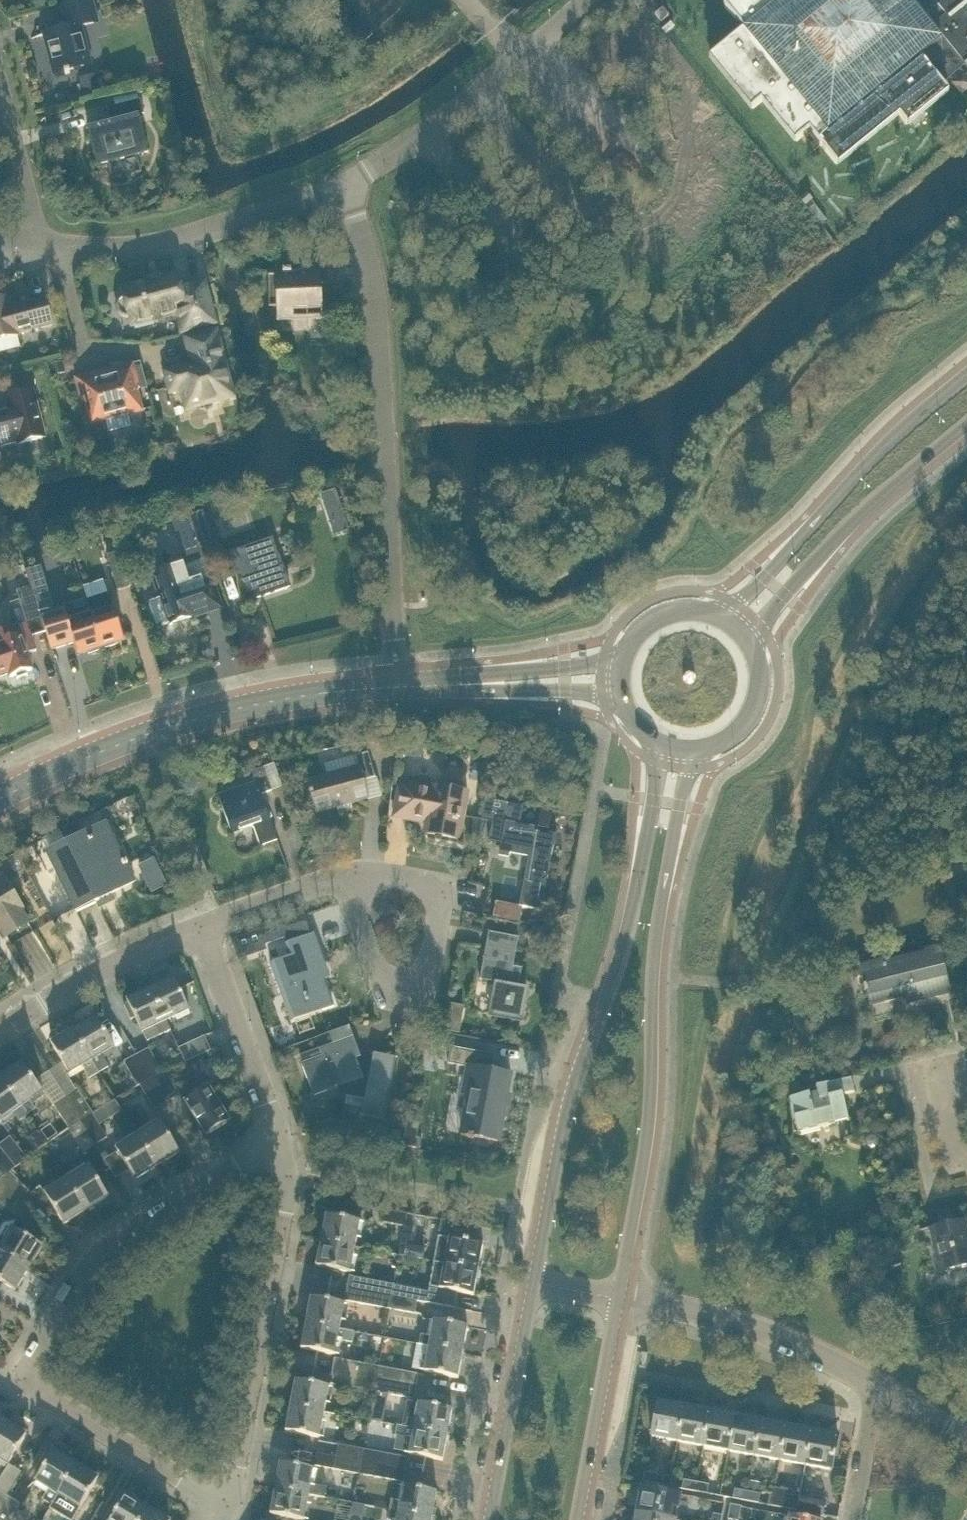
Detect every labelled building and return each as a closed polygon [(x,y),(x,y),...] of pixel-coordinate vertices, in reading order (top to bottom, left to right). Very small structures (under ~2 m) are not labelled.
[(92,65),(83,27),(100,23),(94,0),(81,0),(61,5),(68,29),(44,35),(54,75),(92,65)] [(728,10),(745,29),(744,31),(714,55),(757,107),(767,99),(800,140),(811,131),(836,162),(897,112),(906,122),(946,89),(948,91),(948,90),(943,83),(966,64),(966,0),(740,0),(728,10)] [(663,21),(670,15),(664,7),(656,14),(663,21)] [(139,115),(145,113),(142,100),(109,108),(112,122),(89,128),(98,166),(149,152),(139,115)] [(329,284),(323,284),(321,265),(284,267),(284,272),(270,273),(271,298),(278,298),(279,317),(317,315),(317,320),(331,319),(329,284)] [(181,290),(178,275),(124,289),(126,298),(123,299),(120,302),(119,306),(121,312),(124,315),(128,316),(130,315),(133,324),(179,312),(184,331),(215,323),(205,284),(181,290)] [(12,307),(9,297),(0,299),(0,340),(19,335),(19,334),(53,325),(46,298),(12,307)] [(220,349),(221,348),(217,331),(187,338),(192,356),(194,355),(197,366),(187,369),(186,367),(167,373),(172,392),(183,389),(188,408),(229,398),(228,393),(233,392),(224,359),(223,360),(220,349)] [(128,414),(142,410),(131,370),(101,378),(100,374),(78,380),(84,402),(88,401),(94,423),(107,420),(110,431),(131,425),(128,414)] [(46,437),(34,392),(7,399),(9,409),(0,411),(0,447),(18,442),(19,444),(46,437)] [(337,491),(324,496),(336,533),(349,528),(337,491)] [(189,514),(173,519),(177,532),(180,531),(194,526),(189,514)] [(283,568),(282,568),(273,540),(232,554),(247,601),(290,587),(283,568)] [(207,565),(220,561),(214,541),(201,545),(207,565)] [(119,590),(133,586),(122,551),(108,556),(119,590)] [(205,588),(203,582),(197,563),(185,567),(184,565),(157,574),(160,583),(157,584),(163,601),(150,605),(158,629),(170,625),(171,626),(193,618),(191,612),(203,608),(197,590),(205,588)] [(89,578),(95,591),(115,582),(110,569),(89,578)] [(42,620),(37,606),(28,577),(13,582),(28,625),(42,620)] [(125,640),(114,606),(110,593),(97,597),(99,604),(89,607),(103,647),(106,646),(107,649),(116,646),(116,643),(125,640)] [(76,611),(74,606),(74,604),(64,607),(79,655),(88,652),(88,655),(100,651),(99,648),(103,647),(89,607),(76,611)] [(19,626),(0,633),(0,677),(9,674),(11,677),(16,675),(18,679),(29,675),(28,672),(33,670),(28,654),(37,651),(31,635),(23,637),(19,626)] [(363,781),(375,777),(369,753),(356,756),(359,767),(309,781),(317,812),(368,798),(363,781)] [(472,779),(489,782),(491,767),(474,764),(472,779)] [(256,783),(219,796),(232,833),(254,826),(261,847),(278,840),(261,795),(272,791),(273,790),(264,767),(263,768),(252,772),(256,783)] [(460,839),(468,793),(434,787),(432,798),(424,796),(424,793),(401,789),(397,810),(429,816),(426,833),(460,839)] [(486,798),(482,820),(489,821),(489,818),(494,819),(493,822),(490,840),(502,843),(500,852),(510,853),(529,857),(520,906),(542,910),(554,846),(555,846),(557,834),(550,833),(550,834),(535,831),(536,826),(521,824),(525,806),(486,798)] [(109,829),(82,843),(74,825),(34,845),(48,870),(56,866),(71,899),(90,890),(97,903),(96,901),(135,882),(127,865),(129,864),(127,860),(125,861),(109,829)] [(24,907),(5,876),(0,879),(0,925),(7,937),(30,923),(21,909),(24,907)] [(278,923),(234,939),(240,954),(284,938),(278,923)] [(514,967),(519,937),(489,932),(481,979),(498,982),(491,1015),(521,1021),(528,988),(519,986),(523,968),(514,967)] [(326,964),(319,944),(315,933),(287,944),(287,945),(291,943),(295,955),(271,964),(282,995),(288,993),(297,1019),(291,1021),(292,1022),(324,1010),(324,1009),(334,1006),(328,991),(329,991),(320,966),(326,964)] [(910,1003),(952,993),(940,945),(925,949),(926,952),(902,958),(902,960),(891,962),(890,958),(860,965),(871,1006),(908,996),(910,1003)] [(167,1021),(190,1010),(175,979),(152,990),(167,1021)] [(167,1021),(152,990),(128,1001),(129,1002),(124,1004),(132,1020),(136,1018),(148,1042),(171,1030),(167,1021)] [(100,1074),(110,1067),(107,1062),(119,1055),(97,1017),(75,1031),(92,1061),(100,1074)] [(448,1022),(447,1030),(459,1032),(461,1024),(448,1022)] [(100,1074),(92,1061),(75,1031),(52,1044),(74,1080),(86,1073),(90,1080),(100,1074)] [(186,1062),(212,1050),(205,1036),(179,1048),(186,1062)] [(320,1048),(301,1055),(304,1063),(303,1063),(302,1063),(314,1097),(315,1097),(315,1096),(340,1087),(342,1093),(347,1093),(367,1095),(365,1108),(364,1114),(363,1114),(363,1115),(385,1120),(385,1118),(396,1058),(397,1058),(397,1057),(374,1053),(374,1054),(375,1054),(373,1066),(367,1065),(360,1067),(357,1058),(360,1056),(361,1057),(362,1057),(354,1036),(353,1037),(322,1049),(321,1048),(320,1048)] [(137,1055),(133,1047),(122,1052),(127,1061),(125,1062),(138,1087),(141,1085),(152,1079),(139,1054),(137,1055)] [(492,1070),(495,1055),(451,1047),(448,1063),(474,1068),(471,1083),(465,1082),(463,1094),(469,1095),(462,1134),(499,1141),(512,1074),(492,1070)] [(152,1079),(154,1078),(166,1072),(165,1071),(163,1073),(150,1048),(139,1054),(152,1079)] [(22,1107),(43,1091),(23,1063),(2,1079),(22,1107)] [(50,1071),(82,1121),(93,1113),(62,1063),(50,1071)] [(70,1129),(82,1121),(50,1071),(37,1080),(70,1129)] [(154,1078),(169,1102),(180,1095),(166,1072),(154,1078)] [(156,1110),(169,1102),(154,1078),(152,1079),(141,1085),(156,1110)] [(843,1095),(855,1092),(851,1078),(817,1087),(818,1091),(790,1098),(798,1133),(849,1120),(843,1095)] [(22,1107),(2,1079),(0,1080),(0,1120),(1,1122),(22,1107)] [(207,1135),(230,1121),(209,1087),(186,1101),(207,1135)] [(82,1121),(96,1144),(108,1137),(93,1113),(82,1121)] [(84,1152),(96,1144),(82,1121),(70,1129),(69,1129),(84,1152)] [(33,1129),(38,1139),(52,1133),(47,1122),(33,1129)] [(158,1166),(180,1152),(162,1122),(149,1130),(147,1126),(137,1132),(158,1166)] [(136,1180),(158,1166),(137,1132),(127,1138),(130,1142),(117,1150),(136,1180)] [(17,1167),(28,1158),(11,1136),(0,1145),(17,1167)] [(17,1167),(0,1145),(0,1167),(7,1175),(0,1181),(7,1176),(11,1173),(10,1172),(17,1167)] [(87,1210),(109,1197),(90,1166),(78,1174),(75,1170),(66,1176),(87,1210)] [(0,1181),(20,1201),(30,1191),(11,1173),(7,1176),(0,1181)] [(65,1224),(87,1210),(66,1176),(56,1182),(59,1186),(46,1194),(65,1224)] [(20,1201),(0,1181),(0,1201),(10,1211),(20,1201)] [(406,1226),(408,1214),(383,1209),(381,1222),(398,1225),(406,1226)] [(451,1235),(453,1222),(408,1214),(406,1226),(451,1235)] [(356,1247),(361,1221),(326,1215),(322,1240),(356,1247)] [(964,1219),(931,1228),(942,1274),(966,1267),(966,1231),(964,1219)] [(29,1232),(17,1220),(4,1223),(0,1230),(0,1250),(30,1268),(43,1246),(27,1236),(29,1232)] [(482,1244),(483,1239),(468,1237),(467,1241),(450,1238),(447,1253),(438,1252),(436,1262),(445,1263),(479,1270),(484,1244),(482,1244)] [(351,1272),(356,1247),(322,1240),(317,1266),(351,1272)] [(30,1268),(0,1250),(0,1281),(16,1290),(30,1268)] [(474,1295),(479,1270),(445,1263),(440,1289),(474,1295)] [(393,1296),(395,1284),(350,1276),(348,1288),(393,1296)] [(390,1309),(393,1296),(348,1288),(346,1300),(390,1309)] [(415,1313),(418,1301),(393,1296),(390,1309),(415,1313)] [(341,1329),(345,1304),(311,1297),(306,1323),(341,1329)] [(464,1352),(469,1327),(434,1320),(429,1346),(464,1352)] [(355,1332),(341,1329),(306,1323),(302,1348),(336,1355),(339,1340),(353,1343),(355,1332)] [(459,1378),(464,1352),(429,1346),(425,1371),(459,1378)] [(377,1379),(380,1367),(335,1358),(333,1371),(377,1379)] [(417,1386),(419,1374),(380,1367),(377,1379),(417,1386)] [(375,1391),(377,1379),(333,1371),(331,1383),(375,1391)] [(415,1399),(417,1386),(377,1379),(375,1391),(415,1399)] [(325,1412),(330,1386),(296,1380),(291,1406),(325,1412)] [(678,1442),(685,1406),(659,1401),(652,1437),(678,1442)] [(448,1435),(453,1409),(419,1403),(414,1428),(448,1435)] [(320,1437),(325,1412),(291,1406),(286,1431),(320,1437)] [(704,1446),(710,1411),(685,1406),(678,1442),(704,1446)] [(729,1451),(736,1415),(710,1411),(704,1446),(729,1451)] [(755,1456),(762,1420),(736,1415),(729,1451),(755,1456)] [(780,1461),(787,1425),(762,1420),(755,1456),(780,1461)] [(27,1435),(5,1421),(0,1429),(0,1459),(9,1464),(27,1435)] [(806,1465),(813,1430),(787,1425),(780,1461),(806,1465)] [(444,1460),(448,1435),(414,1428),(409,1454),(444,1460)] [(832,1470),(839,1435),(813,1430),(806,1465),(832,1470)] [(362,1461),(364,1449),(339,1444),(337,1457),(362,1461)] [(407,1470),(409,1457),(364,1449),(362,1461),(407,1470)] [(52,1504),(77,1465),(54,1451),(36,1481),(50,1489),(43,1499),(52,1504)] [(362,1461),(337,1457),(317,1453),(315,1465),(359,1474),(362,1461)] [(404,1482),(407,1470),(362,1461),(359,1474),(404,1482)] [(312,1484),(315,1469),(280,1463),(275,1488),(310,1495),(325,1498),(327,1487),(312,1484)] [(81,1508),(99,1478),(77,1465),(52,1504),(61,1510),(67,1499),(81,1508)] [(657,1484),(658,1475),(646,1472),(644,1481),(657,1484)] [(695,1491),(697,1482),(685,1480),(683,1489),(695,1491)] [(761,1494),(763,1483),(750,1481),(748,1492),(761,1494)] [(697,1482),(695,1491),(708,1493),(710,1484),(697,1482)] [(438,1492),(404,1486),(403,1485),(400,1501),(392,1499),(390,1509),(433,1517),(438,1492)] [(678,1509),(681,1495),(642,1487),(637,1512),(676,1519),(671,1519),(673,1508),(678,1509)] [(310,1495),(275,1488),(271,1514),(305,1519),(310,1495)] [(786,1508),(789,1491),(775,1488),(772,1505),(786,1508)] [(746,1501),(748,1492),(736,1489),(734,1498),(746,1501)] [(10,1496),(0,1490),(0,1513),(10,1496)] [(748,1492),(746,1501),(759,1503),(761,1494),(748,1492)] [(148,1508),(126,1495),(111,1519),(141,1519),(148,1508)] [(0,1513),(0,1519),(10,1519),(21,1503),(10,1496),(0,1513)] [(798,1510),(800,1497),(791,1496),(788,1509),(798,1510)] [(798,1510),(824,1515),(826,1502),(800,1497),(798,1510)] [(742,1507),(731,1505),(728,1519),(731,1519),(739,1519),(742,1507)] [(148,1508),(141,1519),(168,1519),(148,1508)] [(433,1517),(390,1509),(388,1519),(389,1519),(432,1519),(433,1517)]
